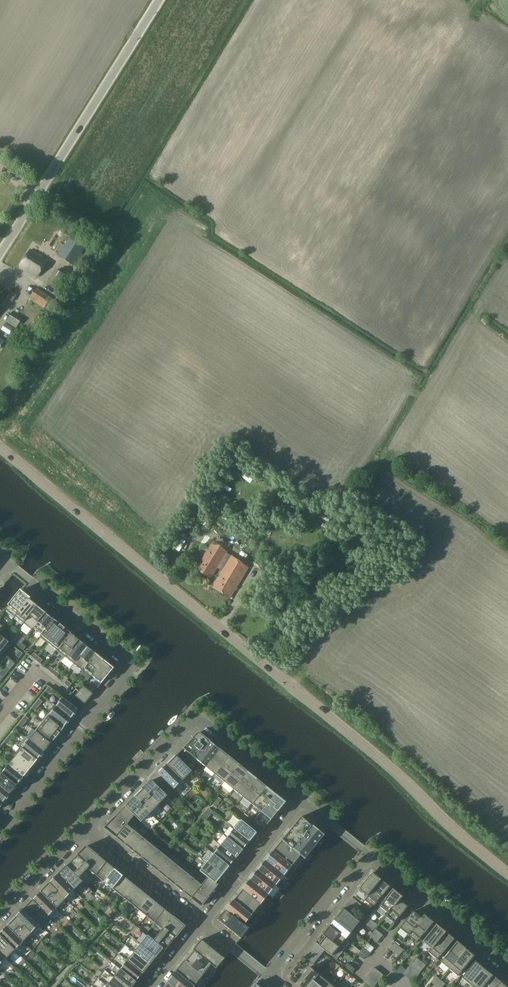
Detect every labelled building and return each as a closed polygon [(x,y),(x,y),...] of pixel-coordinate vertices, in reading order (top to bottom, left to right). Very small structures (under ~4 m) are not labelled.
[(68,238),(57,255),(73,266),(84,248),(68,238)] [(20,266),(37,276),(47,260),(30,250),(20,266)] [(46,283),(57,291),(58,290),(62,292),(69,281),(65,279),(66,276),(55,269),(46,283)] [(36,287),(28,299),(44,309),(51,297),(36,287)] [(10,291),(6,297),(12,302),(17,295),(10,291)] [(12,312),(6,322),(16,328),(22,318),(12,312)] [(2,329),(9,333),(12,328),(6,324),(2,329)] [(224,499),(231,488),(219,480),(212,492),(224,499)] [(195,569),(211,578),(227,552),(212,542),(195,569)] [(230,556),(211,587),(230,598),(248,568),(230,556)] [(21,590),(5,609),(14,616),(29,597),(21,591),(21,590)] [(15,616),(23,623),(36,606),(29,600),(30,598),(29,597),(14,616),(15,617),(15,616)] [(36,606),(23,623),(31,630),(45,613),(42,610),(36,606)] [(33,628),(41,635),(54,620),(45,613),(31,630),(32,630),(33,628)] [(54,620),(41,635),(42,635),(40,637),(49,643),(62,626),(60,624),(60,625),(55,621),(54,620)] [(49,643),(57,650),(71,633),(65,629),(65,628),(62,626),(49,643)] [(71,633),(57,650),(66,657),(79,640),(76,638),(71,633)] [(3,654),(11,644),(0,635),(0,652),(3,654)] [(66,657),(74,664),(88,647),(85,645),(79,640),(66,657)] [(88,647),(74,664),(82,671),(84,669),(97,654),(93,651),(88,647)] [(93,676),(105,661),(97,654),(84,669),(82,671),(80,673),(88,680),(92,675),(93,676)] [(105,661),(93,676),(102,683),(114,668),(113,668),(106,662),(105,661)] [(83,686),(79,691),(89,699),(93,694),(83,686)] [(89,699),(79,691),(75,696),(85,704),(89,699)] [(63,698),(56,706),(71,718),(78,710),(63,698)] [(48,713),(64,726),(71,718),(56,706),(54,704),(48,713)] [(42,722),(58,735),(60,733),(59,733),(64,726),(48,713),(41,721),(42,722)] [(58,735),(42,722),(35,731),(51,743),(56,737),(56,738),(58,735)] [(25,737),(44,752),(51,743),(35,731),(32,728),(25,737)] [(189,769),(196,759),(210,742),(199,732),(176,756),(189,769)] [(37,760),(44,752),(25,737),(25,736),(18,745),(20,747),(37,760)] [(196,759),(205,767),(220,749),(210,742),(196,759)] [(15,756),(30,769),(37,760),(20,747),(14,755),(15,756)] [(205,767),(215,774),(229,757),(220,749),(205,767)] [(30,769),(15,756),(8,765),(24,777),(30,769)] [(192,771),(189,769),(176,756),(167,764),(183,780),(192,771)] [(238,764),(229,757),(215,774),(224,782),(238,764)] [(174,789),(183,780),(167,764),(158,773),(174,789)] [(224,782),(233,789),(248,772),(238,764),(224,782)] [(8,765),(1,773),(17,785),(24,777),(8,765)] [(10,794),(17,785),(1,773),(0,772),(0,786),(10,794)] [(243,797),(257,780),(248,772),(233,789),(243,797)] [(151,780),(143,789),(159,805),(167,796),(151,780)] [(243,797),(252,804),(266,787),(257,780),(243,797)] [(0,786),(0,799),(3,802),(10,794),(0,786)] [(252,804),(261,812),(276,795),(266,787),(252,804)] [(143,789),(134,798),(150,813),(159,805),(143,789)] [(285,802),(276,795),(261,812),(271,820),(285,802)] [(141,822),(150,813),(134,798),(126,806),(135,815),(134,815),(141,822)] [(104,828),(116,838),(127,825),(134,815),(135,815),(126,806),(117,815),(104,828)] [(282,840),(305,859),(324,835),(312,825),(312,826),(301,816),(282,840)] [(241,820),(234,829),(250,841),(257,833),(241,820)] [(135,831),(127,825),(116,838),(125,844),(135,831)] [(227,837),(243,849),(250,841),(234,829),(227,837)] [(143,838),(135,831),(125,844),(133,851),(143,838)] [(227,837),(220,846),(236,858),(243,849),(227,837)] [(143,838),(133,851),(141,858),(152,845),(143,838)] [(305,859),(282,840),(273,851),(296,870),(305,859)] [(160,852),(152,845),(141,858),(150,864),(160,852)] [(79,878),(85,872),(88,868),(98,856),(86,846),(76,856),(67,866),(79,878)] [(220,846),(214,854),(230,866),(236,858),(220,846)] [(296,870),(273,851),(265,861),(289,879),(296,870)] [(160,852),(150,864),(158,871),(168,858),(160,852)] [(214,854),(207,862),(223,875),(230,866),(214,854)] [(88,868),(85,872),(93,878),(106,862),(98,856),(88,868)] [(177,865),(168,858),(158,871),(166,878),(177,865)] [(281,889),(289,879),(265,861),(258,870),(281,889)] [(96,876),(104,882),(115,869),(106,862),(93,878),(94,879),(96,876)] [(200,871),(208,878),(208,877),(216,883),(223,875),(207,862),(200,871)] [(177,865),(166,878),(174,885),(185,872),(177,865)] [(63,869),(58,875),(74,890),(82,882),(79,878),(67,866),(65,867),(63,869)] [(104,882),(113,889),(123,876),(115,869),(104,882)] [(280,890),(281,889),(258,870),(250,880),(273,898),(280,890)] [(193,878),(185,872),(174,885),(183,891),(193,878)] [(376,885),(380,880),(376,876),(372,873),(361,887),(354,895),(362,902),(364,900),(376,885)] [(65,899),(74,890),(58,875),(57,876),(55,878),(49,883),(65,899)] [(113,889),(121,896),(131,883),(123,876),(113,889)] [(208,878),(201,885),(191,898),(201,906),(212,893),(218,885),(216,883),(208,877),(208,878)] [(193,878),(183,891),(191,898),(201,885),(193,878)] [(265,908),(273,898),(250,880),(242,889),(265,908)] [(380,880),(376,885),(364,900),(373,907),(389,887),(380,880)] [(57,907),(65,899),(49,883),(48,884),(46,886),(41,892),(57,907)] [(131,883),(121,896),(129,902),(140,889),(131,883)] [(129,902),(138,909),(148,896),(140,889),(129,902)] [(265,908),(242,889),(242,890),(234,900),(233,900),(252,915),(260,904),(265,908)] [(399,900),(402,897),(393,889),(385,899),(379,906),(388,913),(399,900)] [(48,916),(57,907),(41,892),(40,893),(38,895),(32,900),(48,916)] [(138,909),(146,916),(157,903),(148,896),(138,909)] [(352,897),(349,901),(358,909),(361,905),(352,897)] [(24,909),(40,924),(48,916),(32,900),(32,901),(29,903),(24,909)] [(245,924),(252,915),(233,900),(226,910),(249,929),(249,928),(245,924)] [(408,907),(399,900),(388,913),(385,916),(394,923),(408,907)] [(354,914),(358,909),(349,901),(345,907),(354,914)] [(152,926),(165,910),(157,903),(146,916),(154,923),(152,926)] [(356,934),(363,925),(343,908),(336,917),(352,930),(352,931),(356,934)] [(16,917),(32,933),(40,924),(24,909),(23,910),(20,913),(16,917)] [(165,910),(152,926),(160,932),(163,929),(173,916),(165,910)] [(241,938),(249,929),(226,910),(218,920),(241,938)] [(422,918),(421,918),(413,911),(400,928),(408,934),(408,935),(422,918)] [(421,918),(422,918),(408,935),(416,942),(433,922),(424,915),(421,918)] [(157,937),(154,940),(166,950),(175,939),(185,926),(173,916),(163,929),(160,932),(157,937)] [(15,918),(12,921),(7,926),(23,942),(32,933),(16,917),(15,918)] [(336,917),(329,926),(346,939),(352,931),(352,930),(336,917)] [(432,948),(445,932),(436,925),(423,941),(431,948),(432,948)] [(7,926),(6,927),(4,929),(0,933),(0,936),(15,950),(23,942),(7,926)] [(329,926),(322,934),(339,947),(338,948),(342,951),(350,942),(346,939),(329,926)] [(380,939),(383,935),(375,929),(372,932),(380,939)] [(377,942),(380,939),(372,932),(369,936),(377,942)] [(454,939),(445,932),(432,948),(431,948),(428,952),(437,959),(454,939)] [(339,947),(322,934),(315,943),(325,950),(332,956),(338,948),(339,947)] [(154,940),(148,935),(141,944),(156,957),(159,959),(166,950),(154,940)] [(0,936),(0,953),(6,959),(15,950),(0,936)] [(202,939),(193,949),(212,964),(217,968),(225,958),(202,939)] [(389,948),(394,952),(399,946),(394,942),(389,948)] [(441,962),(449,969),(466,949),(457,942),(441,962)] [(311,947),(321,955),(325,950),(315,943),(311,947)] [(150,965),(156,957),(141,944),(134,952),(150,965)] [(404,950),(399,946),(394,952),(399,956),(404,950)] [(311,947),(308,952),(317,959),(321,955),(311,947)] [(363,947),(360,951),(366,956),(369,952),(363,947)] [(203,975),(212,964),(193,949),(185,960),(203,975)] [(474,956),(466,949),(449,969),(458,976),(474,956)] [(363,959),(366,956),(360,951),(357,954),(363,959)] [(143,973),(150,965),(134,952),(127,961),(143,973)] [(317,959),(308,952),(304,957),(313,964),(317,959)] [(410,965),(415,969),(421,961),(417,957),(410,965)] [(204,984),(199,980),(203,975),(185,960),(176,971),(194,986),(196,986),(202,986),(204,984)] [(143,973),(127,961),(120,969),(136,982),(143,973)] [(426,965),(421,961),(415,969),(420,973),(426,965)] [(462,978),(470,985),(484,968),(475,961),(462,978)] [(352,973),(355,969),(348,963),(345,967),(352,973)] [(318,974),(310,967),(296,983),(301,986),(307,986),(318,974)] [(374,967),(370,972),(380,980),(383,975),(374,967)] [(484,968),(470,985),(473,986),(483,986),(492,975),(484,968)] [(136,982),(120,969),(114,977),(126,986),(132,986),(136,982)] [(318,974),(307,986),(321,986),(330,977),(321,970),(318,974)] [(194,986),(176,971),(168,981),(176,986),(193,986),(194,986)] [(370,972),(367,977),(376,984),(380,980),(370,972)] [(492,975),(483,986),(497,986),(501,982),(492,975)] [(431,982),(436,986),(441,980),(436,976),(431,982)] [(114,977),(107,986),(108,986),(126,986),(114,977)] [(338,984),(330,977),(321,986),(335,986),(338,984)] [(367,977),(363,981),(370,986),(374,986),(376,984),(367,977)]
